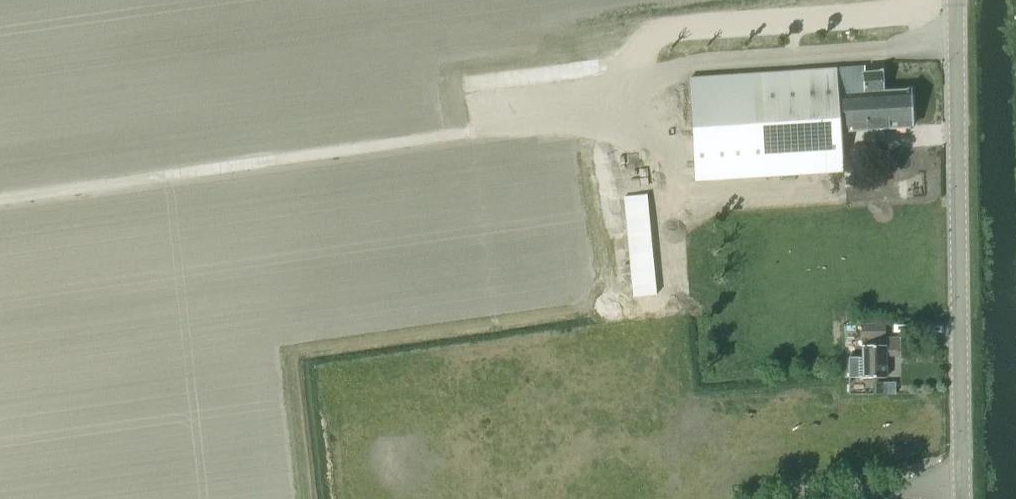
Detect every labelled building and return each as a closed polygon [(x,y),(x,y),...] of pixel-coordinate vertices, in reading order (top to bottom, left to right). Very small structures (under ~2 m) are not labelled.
[(840,132),(912,127),(910,90),(882,92),(881,72),(864,73),(864,67),(689,78),(696,181),(843,171),(840,132)] [(656,294),(647,195),(624,197),(633,297),(656,294)] [(900,355),(900,343),(900,341),(885,342),(885,327),(862,327),(862,363),(849,363),(849,377),(863,377),(863,378),(886,378),(886,355),(900,355)]
